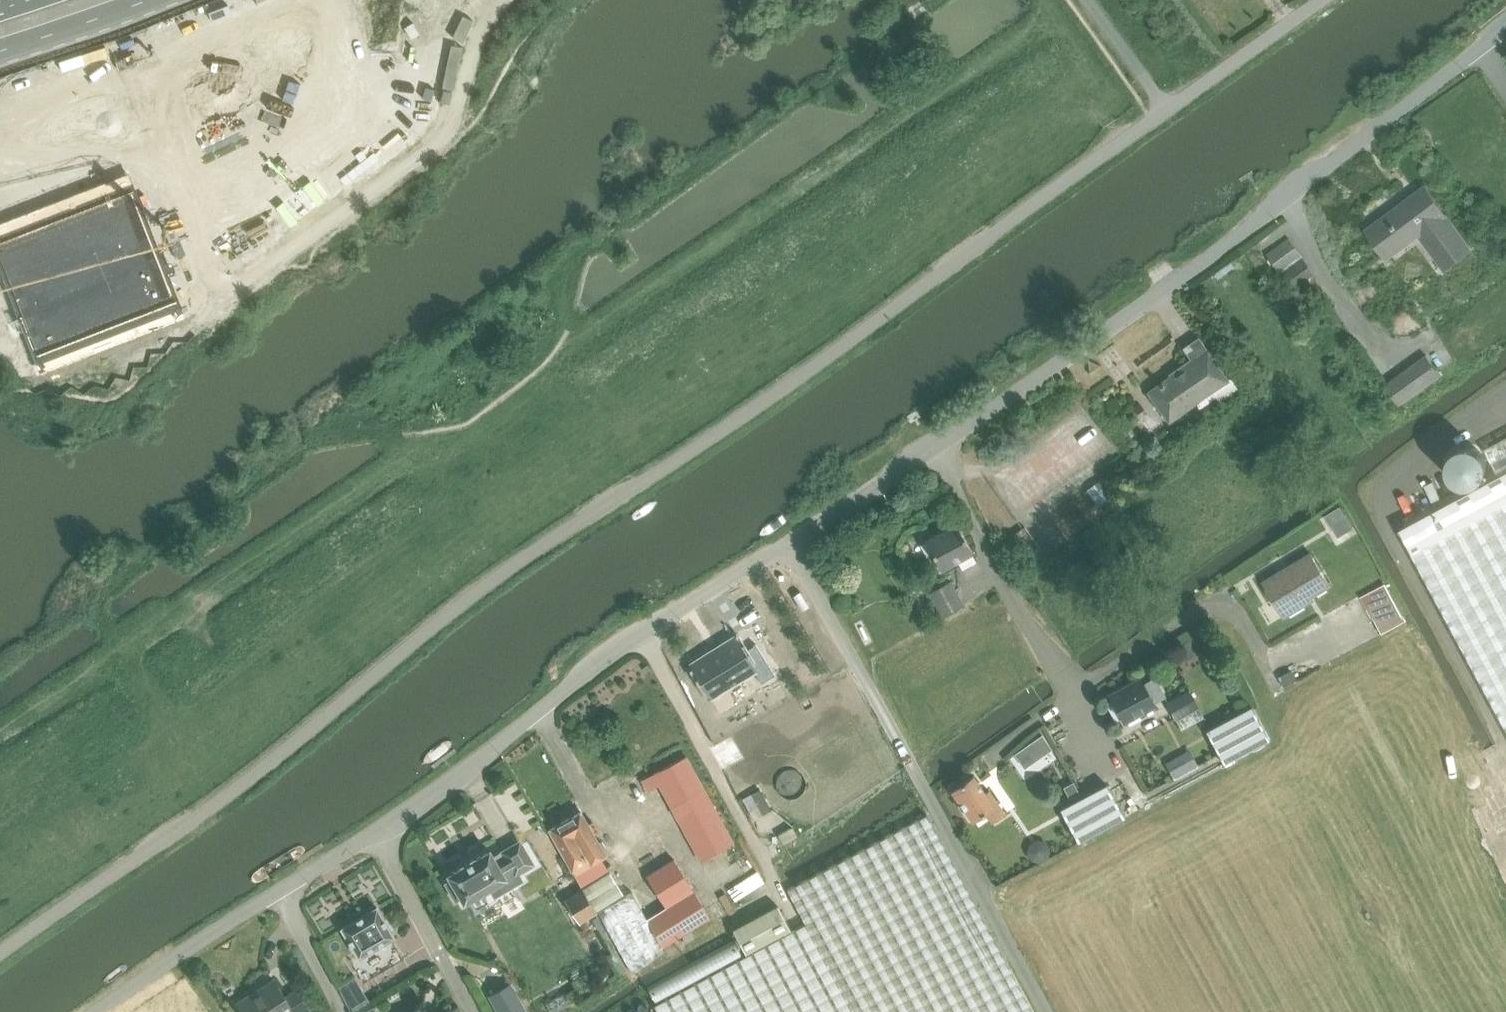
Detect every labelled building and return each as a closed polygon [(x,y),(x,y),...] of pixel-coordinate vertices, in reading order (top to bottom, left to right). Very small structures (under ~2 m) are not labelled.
[(1348,241),(1332,253),(1345,270),(1361,257),(1363,260),(1372,253),(1374,256),(1380,251),(1381,252),(1385,249),(1384,249),(1390,244),(1388,241),(1397,234),(1413,256),(1411,257),(1414,261),(1412,262),(1415,267),(1417,271),(1418,270),(1421,275),(1423,273),(1426,277),(1446,262),(1431,242),(1430,243),(1399,203),(1385,213),(1383,215),(1381,213),(1372,220),(1369,216),(1353,229),(1356,232),(1347,239),(1348,241)] [(1290,289),(1313,272),(1287,238),(1264,255),(1290,289)] [(1401,404),(1442,375),(1428,354),(1387,383),(1401,404)] [(1174,375),(1149,393),(1169,421),(1213,389),(1221,400),(1240,386),(1233,375),(1227,380),(1210,357),(1199,365),(1196,362),(1175,377),(1174,375)] [(1400,528),(1505,726),(1505,471),(1400,528)] [(1103,484),(1090,493),(1098,504),(1111,495),(1103,484)] [(1341,506),(1326,515),(1340,536),(1354,527),(1341,506)] [(941,568),(972,551),(957,523),(926,540),(941,568)] [(1307,598),(1329,585),(1311,555),(1265,583),(1284,615),(1308,600),(1307,598)] [(941,616),(964,603),(951,580),(928,593),(941,616)] [(1385,584),(1361,597),(1367,609),(1381,633),(1404,620),(1391,596),(1385,584)] [(761,682),(775,674),(756,643),(743,652),(734,637),(691,664),(711,696),(753,670),(761,682)] [(1193,637),(1180,645),(1188,659),(1201,652),(1193,637)] [(1290,671),(1277,678),(1282,688),(1295,681),(1290,671)] [(1153,702),(1164,696),(1154,678),(1143,685),(1140,679),(1109,696),(1123,721),(1154,704),(1153,702)] [(1189,690),(1166,703),(1181,729),(1204,716),(1189,690)] [(1223,763),(1269,738),(1252,705),(1206,730),(1223,763)] [(1014,753),(1024,768),(1053,749),(1043,734),(1014,753)] [(687,757),(643,780),(649,791),(659,786),(700,860),(733,842),(687,757)] [(994,825),(1007,816),(992,793),(988,796),(976,777),(966,783),(965,781),(956,788),(957,790),(954,792),(974,822),(987,813),(994,825)] [(1107,784),(1061,810),(1077,841),(1124,816),(1107,784)] [(1074,784),(1065,789),(1070,797),(1079,793),(1074,784)] [(582,811),(551,830),(555,838),(575,874),(581,884),(608,869),(601,858),(607,854),(606,851),(606,846),(604,841),(599,841),(582,811)] [(926,817),(786,892),(804,925),(651,1007),(654,1011),(1032,1011),(926,817)] [(798,837),(793,828),(779,836),(784,845),(798,837)] [(454,878),(448,881),(457,897),(463,894),(465,898),(466,900),(468,899),(476,914),(500,900),(502,903),(519,894),(516,889),(532,880),(529,874),(543,866),(528,840),(522,844),(521,842),(520,840),(518,841),(519,841),(504,850),(503,850),(502,851),(494,856),(491,851),(490,849),(488,850),(489,850),(475,858),(475,857),(463,864),(463,865),(450,873),(451,874),(454,878)] [(665,951),(661,944),(708,914),(673,859),(645,877),(664,907),(646,918),(630,893),(599,911),(634,974),(665,951)] [(608,872),(582,888),(597,911),(623,895),(608,872)] [(582,888),(565,900),(579,923),(597,911),(582,888)] [(364,982),(404,957),(391,936),(394,934),(377,906),(342,927),(358,954),(350,959),(364,982)] [(790,930),(778,907),(734,931),(746,954),(790,930)] [(354,976),(338,985),(352,1010),(368,1001),(354,976)] [(312,1009),(299,989),(286,997),(276,980),(255,993),(254,991),(238,1001),(245,1011),(307,1011),(312,1009)] [(511,983),(489,995),(499,1011),(527,1011),(511,983)] [(545,1003),(549,1011),(553,1011),(570,1003),(564,993),(545,1003)]
